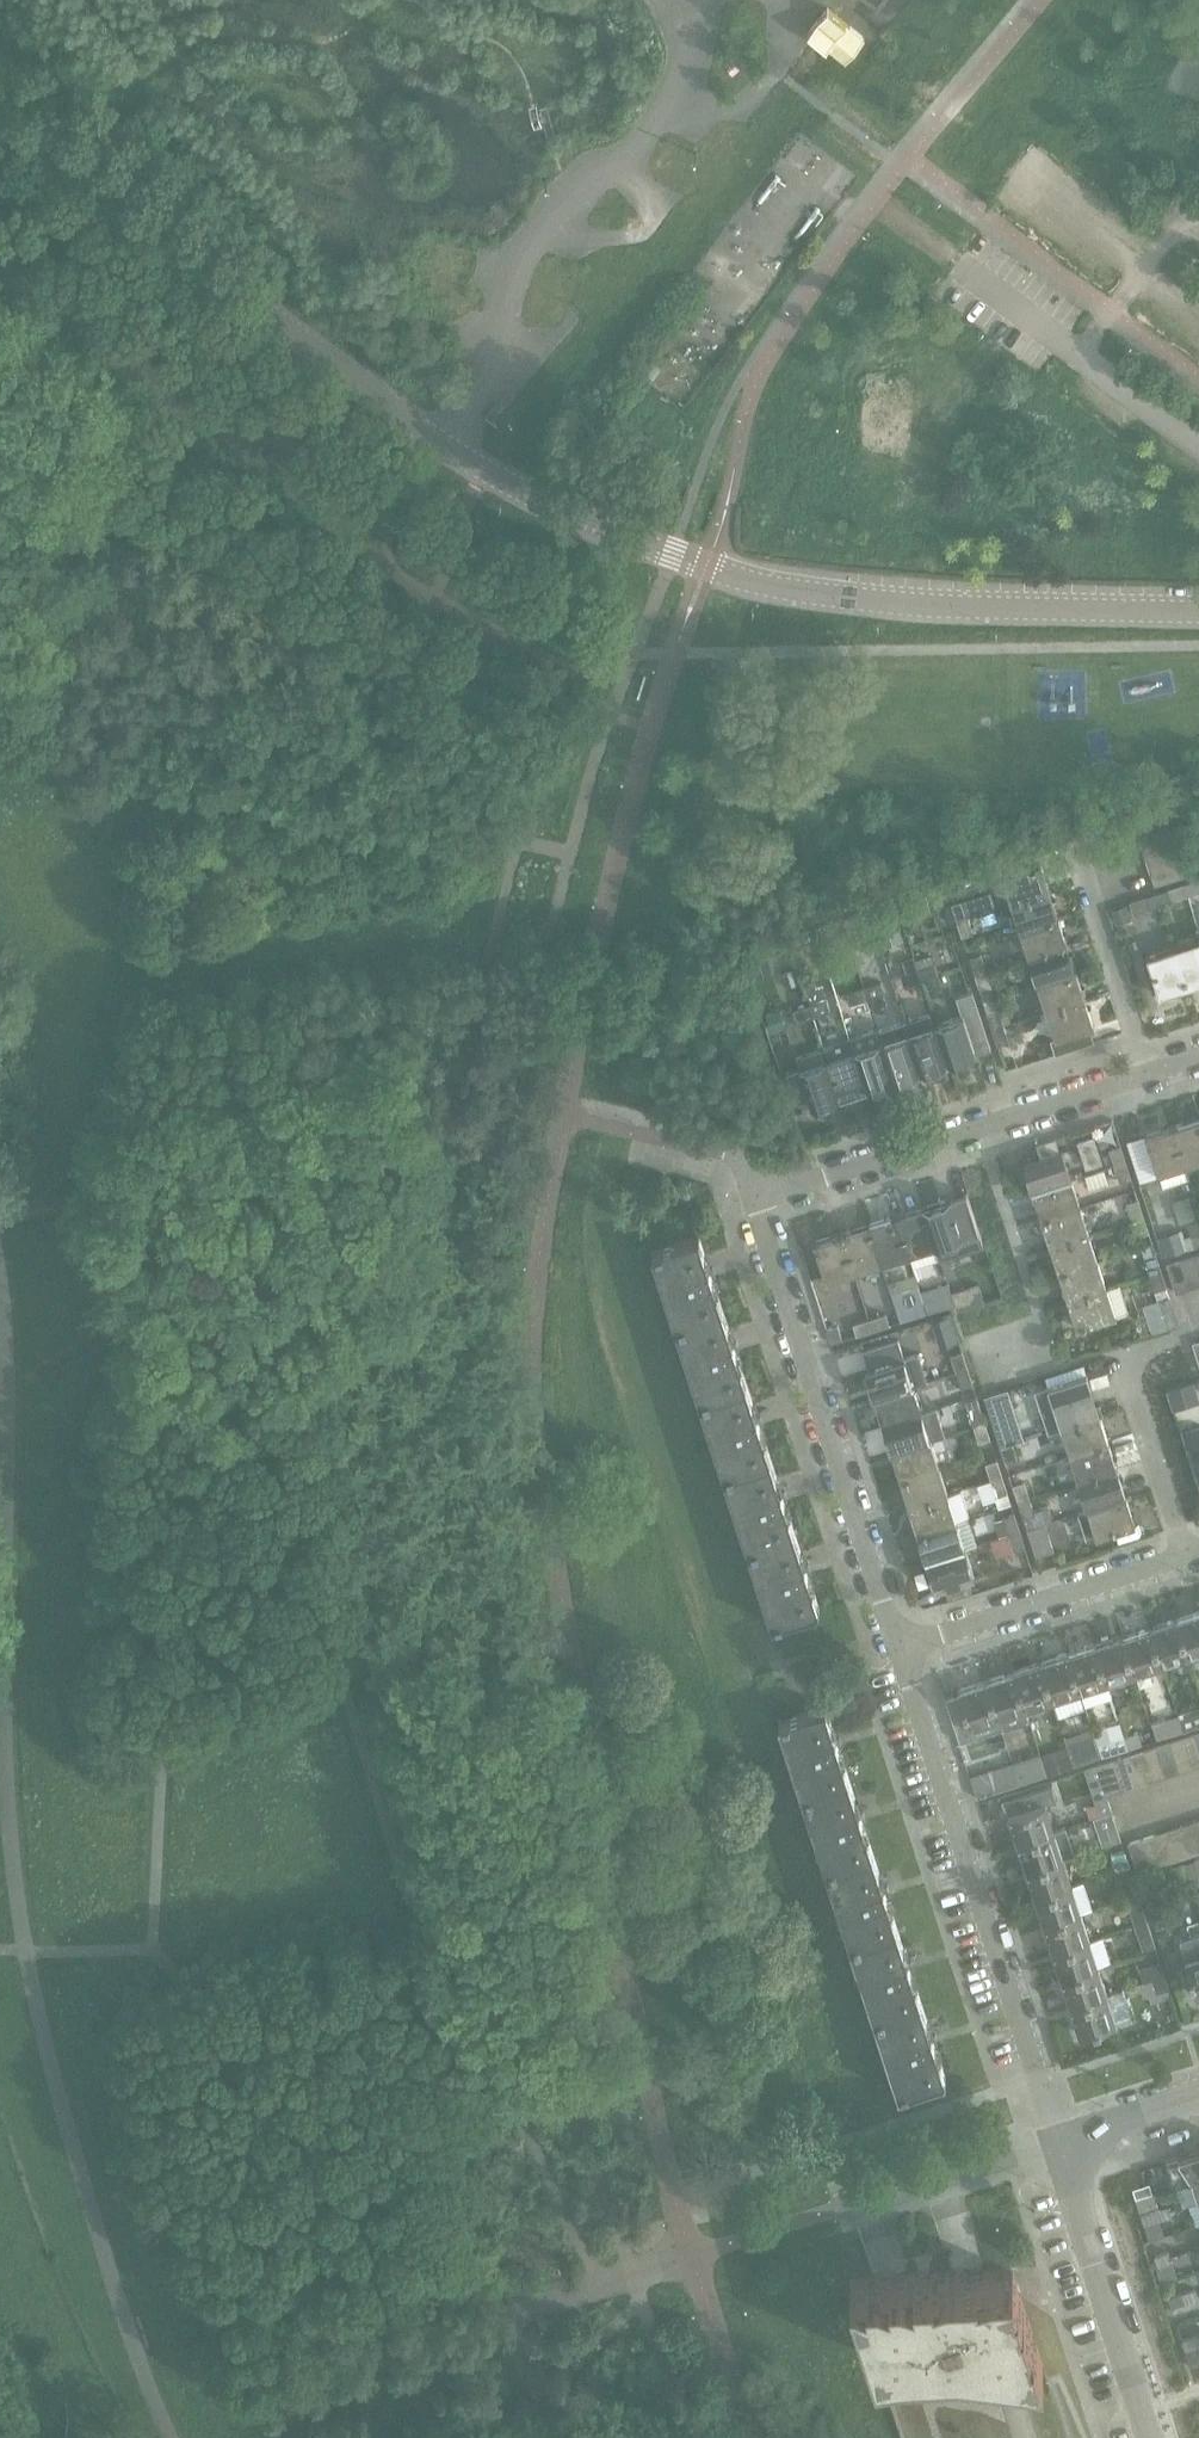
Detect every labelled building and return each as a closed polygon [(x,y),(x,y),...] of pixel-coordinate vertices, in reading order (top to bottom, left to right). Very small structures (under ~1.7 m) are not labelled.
[(865,40),(838,18),(827,9),(808,33),(845,64),(865,40)] [(433,386),(444,373),(436,365),(424,378),(433,386)] [(1171,836),(1141,845),(1145,858),(1175,849),(1171,836)] [(1175,849),(1145,858),(1149,871),(1179,862),(1175,849)] [(1179,862),(1149,871),(1154,887),(1184,877),(1179,862)] [(1002,875),(1011,903),(1050,890),(1041,863),(1002,875)] [(1184,884),(1188,896),(1198,892),(1198,880),(1184,884)] [(1171,901),(1188,896),(1184,884),(1168,890),(1171,901)] [(1050,890),(1011,903),(1020,930),(1059,917),(1050,890)] [(991,891),(963,900),(968,917),(996,908),(991,891)] [(1146,897),(1129,902),(1133,914),(1150,908),(1146,897)] [(904,908),(909,922),(933,914),(928,900),(904,908)] [(963,900),(952,904),(957,920),(968,917),(963,900)] [(1117,925),(1131,921),(1127,906),(1112,910),(1117,925)] [(993,911),(981,915),(984,924),(996,920),(993,911)] [(968,917),(957,920),(962,937),(974,933),(968,917)] [(1059,917),(1020,930),(1029,957),(1068,944),(1059,917)] [(807,930),(788,936),(791,945),(810,939),(807,930)] [(1175,948),(1187,986),(1198,983),(1198,940),(1175,948)] [(1068,944),(1029,957),(1038,984),(1076,972),(1068,944)] [(1159,995),(1187,986),(1175,948),(1147,957),(1159,995)] [(969,958),(975,974),(986,971),(981,954),(969,958)] [(934,965),(918,970),(922,982),(938,976),(934,965)] [(905,987),(922,982),(918,970),(901,976),(905,987)] [(986,971),(975,974),(980,991),(991,987),(986,971)] [(1076,972),(1038,984),(1046,1011),(1085,999),(1076,972)] [(880,983),(864,988),(867,999),(884,994),(880,983)] [(864,988),(847,993),(851,1005),(867,999),(864,988)] [(962,1016),(935,1025),(948,1063),(991,1049),(972,992),(955,997),(962,1016)] [(887,1004),(884,994),(867,999),(871,1010),(887,1004)] [(1085,999),(1046,1011),(1055,1039),(1094,1026),(1085,999)] [(826,1000),(810,1006),(813,1017),(830,1012),(826,1000)] [(797,1022),(813,1017),(810,1006),(793,1011),(797,1022)] [(987,1012),(992,1029),(1004,1025),(998,1008),(987,1012)] [(904,1022),(908,1033),(921,1072),(948,1063),(935,1025),(933,1025),(929,1014),(904,1022)] [(771,1030),(785,1025),(782,1015),(768,1020),(771,1030)] [(904,1022),(878,1031),(881,1042),(894,1081),(921,1072),(908,1033),(904,1022)] [(1004,1025),(992,1029),(997,1045),(1009,1041),(1004,1025)] [(1055,1039),(1049,1041),(1053,1055),(1094,1042),(1090,1028),(1055,1039)] [(877,1029),(850,1037),(867,1090),(894,1081),(881,1042),(877,1029)] [(823,1046),(827,1060),(840,1099),(867,1090),(850,1037),(823,1046)] [(812,1108),(840,1099),(827,1060),(824,1061),(821,1050),(796,1058),(799,1069),(786,1073),(795,1104),(809,1099),(812,1108)] [(1173,1126),(1186,1165),(1198,1161),(1198,1118),(1173,1126)] [(1185,1165),(1186,1165),(1173,1126),(1145,1135),(1158,1174),(1159,1174),(1164,1187),(1189,1179),(1185,1165)] [(1109,1149),(1115,1166),(1126,1162),(1121,1146),(1109,1149)] [(1024,1164),(1033,1192),(1072,1180),(1063,1152),(1024,1164)] [(1126,1162),(1115,1166),(1120,1182),(1131,1179),(1126,1162)] [(1072,1180),(1033,1192),(1042,1219),(1081,1207),(1072,1180)] [(966,1193),(923,1207),(935,1246),(940,1260),(983,1245),(966,1193)] [(1138,1200),(1127,1204),(1132,1220),(1144,1217),(1138,1200)] [(923,1207),(896,1216),(908,1255),(913,1268),(940,1260),(935,1246),(923,1207)] [(1081,1207),(1042,1219),(1051,1246),(1089,1234),(1081,1207)] [(896,1216),(869,1225),(881,1263),(908,1255),(896,1216)] [(1144,1217),(1132,1220),(1138,1237),(1149,1233),(1144,1217)] [(869,1225),(842,1233),(854,1272),(881,1263),(869,1225)] [(1188,1249),(1182,1230),(1156,1238),(1163,1257),(1188,1249)] [(826,1281),(854,1272),(842,1233),(814,1242),(826,1281)] [(1198,1246),(1198,1233),(1190,1236),(1194,1247),(1198,1246)] [(1089,1234),(1051,1246),(1059,1273),(1098,1261),(1089,1234)] [(723,1311),(713,1278),(699,1236),(652,1251),(676,1326),(723,1311)] [(1144,1258),(1150,1274),(1161,1271),(1156,1254),(1144,1258)] [(1181,1259),(1191,1288),(1198,1286),(1198,1267),(1195,1255),(1181,1259)] [(1176,1293),(1191,1288),(1181,1259),(1167,1264),(1176,1293)] [(1098,1261),(1059,1273),(1068,1300),(1107,1288),(1098,1261)] [(1161,1271),(1150,1274),(1155,1291),(1167,1287),(1161,1271)] [(947,1283),(920,1291),(924,1302),(927,1313),(954,1305),(947,1283)] [(978,1284),(962,1290),(969,1308),(985,1302),(978,1284)] [(1107,1288),(1068,1300),(1077,1328),(1127,1312),(1118,1285),(1107,1288)] [(1158,1299),(1143,1305),(1152,1334),(1179,1325),(1169,1295),(1167,1287),(1155,1291),(1158,1299)] [(911,1319),(927,1313),(924,1302),(907,1307),(911,1319)] [(747,1385),(738,1355),(723,1311),(676,1326),(700,1400),(747,1385)] [(886,1314),(870,1319),(873,1331),(890,1326),(886,1314)] [(853,1325),(857,1336),(873,1331),(870,1319),(853,1325)] [(900,1340),(864,1352),(870,1370),(866,1371),(875,1399),(913,1386),(927,1382),(918,1354),(905,1358),(900,1340)] [(951,1356),(956,1373),(967,1369),(962,1352),(951,1356)] [(967,1369),(956,1373),(961,1389),(973,1385),(967,1369)] [(1198,1404),(1198,1399),(1194,1383),(1168,1391),(1174,1411),(1198,1404)] [(771,1460),(753,1404),(747,1385),(700,1400),(724,1475),(771,1460)] [(913,1386),(875,1399),(883,1426),(922,1413),(913,1386)] [(1053,1400),(1062,1428),(1100,1415),(1092,1388),(1053,1400)] [(1008,1390),(984,1397),(992,1420),(1015,1413),(1008,1390)] [(976,1396),(965,1399),(973,1427),(985,1423),(976,1396)] [(936,1409),(922,1413),(883,1426),(892,1453),(931,1441),(944,1436),(936,1409)] [(1100,1415),(1062,1428),(1070,1455),(1109,1442),(1100,1415)] [(985,1423),(973,1427),(979,1443),(990,1439),(985,1423)] [(1198,1444),(1198,1426),(1182,1431),(1187,1448),(1198,1444)] [(1007,1428),(995,1431),(1001,1448),(1012,1444),(1007,1428)] [(931,1441),(892,1453),(901,1480),(940,1468),(931,1441)] [(1109,1442),(1070,1455),(1079,1482),(1118,1470),(1109,1442)] [(1012,1444),(1001,1448),(1006,1464),(1017,1461),(1012,1444)] [(1187,1450),(1198,1488),(1198,1447),(1187,1450)] [(795,1534),(785,1502),(771,1460),(724,1475),(748,1549),(795,1534)] [(986,1464),(991,1481),(1002,1477),(997,1461),(986,1464)] [(940,1468),(901,1480),(909,1507),(948,1495),(940,1468)] [(1118,1470),(1079,1482),(1088,1509),(1127,1497),(1118,1470)] [(1021,1471),(1009,1475),(1013,1486),(1018,1502),(1030,1498),(1024,1482),(1021,1471)] [(1002,1477),(991,1481),(996,1497),(1008,1494),(1002,1477)] [(948,1495),(909,1507),(918,1534),(968,1518),(970,1518),(961,1491),(948,1495)] [(1088,1509),(1078,1512),(1087,1540),(1136,1524),(1127,1497),(1088,1509)] [(1030,1498),(1018,1502),(1023,1518),(1035,1515),(1030,1498)] [(1015,1515),(994,1521),(1000,1538),(1009,1535),(1020,1531),(1015,1515)] [(968,1518),(918,1534),(927,1561),(966,1549),(977,1545),(968,1518)] [(1027,1530),(1036,1557),(1054,1551),(1045,1524),(1027,1530)] [(1020,1531),(1009,1535),(1014,1551),(1025,1548),(1020,1531)] [(819,1608),(810,1578),(795,1534),(748,1549),(772,1623),(819,1608)] [(966,1549),(927,1561),(936,1589),(944,1587),(968,1579),(975,1577),(966,1549)] [(973,1592),(968,1579),(944,1587),(948,1600),(973,1592)] [(1177,1619),(1189,1656),(1198,1653),(1198,1612),(1177,1619)] [(1177,1619),(1150,1627),(1162,1665),(1189,1656),(1177,1619)] [(1150,1627),(1122,1636),(1135,1674),(1162,1665),(1150,1627)] [(1122,1636),(1095,1645),(1107,1683),(1135,1674),(1122,1636)] [(1095,1645),(1068,1654),(1085,1708),(1113,1699),(1107,1683),(1095,1645)] [(1068,1654),(1041,1662),(1053,1700),(1058,1717),(1085,1708),(1068,1654)] [(1041,1662),(1013,1671),(1026,1709),(1053,1700),(1041,1662)] [(1013,1671),(986,1680),(998,1718),(1003,1731),(1030,1722),(1026,1709),(1013,1671)] [(970,1727),(998,1718),(986,1680),(958,1689),(970,1727)] [(850,1780),(840,1749),(826,1706),(779,1721),(803,1796),(850,1780)] [(1178,1715),(1183,1732),(1198,1727),(1198,1709),(1178,1715)] [(1178,1715),(1151,1723),(1156,1740),(1183,1732),(1178,1715)] [(1120,1723),(1093,1731),(1102,1758),(1129,1749),(1124,1737),(1120,1723)] [(1093,1731),(1065,1739),(1068,1748),(1074,1767),(1102,1758),(1093,1731)] [(1138,1732),(1124,1737),(1129,1749),(1142,1745),(1138,1732)] [(1182,1738),(1192,1768),(1198,1766),(1198,1744),(1196,1733),(1182,1738)] [(1182,1738),(1169,1742),(1179,1772),(1192,1768),(1182,1738)] [(1169,1742),(1156,1746),(1166,1777),(1179,1772),(1169,1742)] [(1156,1746),(1143,1751),(1153,1781),(1166,1777),(1156,1746)] [(1068,1748),(1041,1756),(1047,1776),(1074,1767),(1068,1748)] [(1143,1751),(1129,1755),(1139,1785),(1153,1781),(1143,1751)] [(1129,1755),(1116,1759),(1126,1790),(1139,1785),(1129,1755)] [(1041,1756),(1013,1764),(1020,1784),(1047,1776),(1041,1756)] [(1116,1759),(1102,1764),(1112,1794),(1126,1790),(1116,1759)] [(1013,1764),(989,1772),(995,1792),(1020,1784),(1013,1764)] [(1102,1764),(1085,1769),(1100,1816),(1112,1812),(1107,1796),(1112,1794),(1102,1764)] [(874,1855),(864,1825),(850,1780),(803,1796),(827,1870),(874,1855)] [(1004,1801),(1017,1843),(1055,1831),(1046,1805),(1057,1801),(1053,1786),(1004,1801)] [(1115,1821),(1100,1826),(1106,1845),(1121,1840),(1115,1821)] [(1182,1826),(1191,1856),(1198,1853),(1198,1835),(1195,1822),(1182,1826)] [(1182,1826),(1169,1830),(1178,1860),(1191,1856),(1182,1826)] [(1055,1831),(1017,1843),(1026,1870),(1063,1858),(1073,1855),(1064,1828),(1055,1831)] [(1169,1830),(1155,1834),(1165,1864),(1178,1860),(1169,1830)] [(1155,1834),(1142,1839),(1151,1868),(1165,1864),(1155,1834)] [(1138,1873),(1151,1868),(1142,1839),(1128,1843),(1138,1873)] [(1113,1857),(1117,1871),(1130,1867),(1125,1853),(1113,1857)] [(898,1929),(883,1884),(874,1855),(827,1870),(851,1944),(898,1929)] [(1063,1858),(1026,1870),(1035,1898),(1072,1886),(1063,1858)] [(1185,1863),(1189,1875),(1190,1878),(1198,1876),(1198,1859),(1185,1863)] [(1171,1868),(1175,1880),(1189,1875),(1185,1863),(1171,1868)] [(1117,1871),(1114,1872),(1119,1887),(1135,1882),(1130,1867),(1117,1871)] [(1072,1886),(1035,1898),(1044,1925),(1081,1913),(1092,1909),(1083,1882),(1072,1886)] [(1163,1903),(1150,1908),(1157,1929),(1170,1925),(1163,1903)] [(1130,1911),(1135,1925),(1148,1921),(1143,1907),(1130,1911)] [(1081,1913),(1044,1925),(1052,1952),(1090,1940),(1081,1913)] [(1148,1921),(1135,1925),(1139,1939),(1152,1935),(1148,1921)] [(922,2003),(904,1948),(898,1929),(851,1944),(875,2019),(922,2003)] [(1090,1940),(1052,1952),(1061,1980),(1099,1967),(1112,1963),(1103,1937),(1103,1936),(1090,1940)] [(1180,1946),(1197,1997),(1198,1997),(1198,1940),(1180,1946)] [(1161,1962),(1139,1969),(1144,1983),(1153,1980),(1165,1976),(1161,1962)] [(1099,1967),(1061,1980),(1070,2007),(1107,1995),(1099,1967)] [(1165,1976),(1153,1980),(1157,1992),(1169,1988),(1165,1976)] [(1107,1995),(1070,2007),(1079,2035),(1132,2018),(1123,1990),(1107,1995)] [(946,2078),(928,2022),(922,2003),(875,2019),(899,2093),(946,2078)] [(1167,2161),(1175,2186),(1193,2180),(1198,2178),(1198,2151),(1167,2161)] [(1150,2183),(1139,2187),(1133,2188),(1136,2198),(1153,2193),(1150,2183)] [(1170,2207),(1156,2212),(1160,2222),(1173,2218),(1170,2207)] [(1160,2222),(1156,2212),(1143,2216),(1146,2226),(1160,2222)] [(1169,2252),(1156,2256),(1159,2267),(1172,2262),(1169,2252)] [(850,2280),(876,2359),(902,2437),(1067,2437),(1044,2365),(1013,2271),(989,2273),(875,2278),(850,2280)] [(1195,2290),(1181,2294),(1185,2304),(1198,2300),(1195,2290)] [(1185,2304),(1181,2294),(1168,2298),(1171,2309),(1185,2304)] [(1198,2347),(1195,2337),(1182,2341),(1183,2346),(1185,2351),(1198,2347)] [(1198,2347),(1185,2351),(1183,2346),(1183,2347),(1190,2368),(1198,2365),(1198,2346),(1198,2347)]
